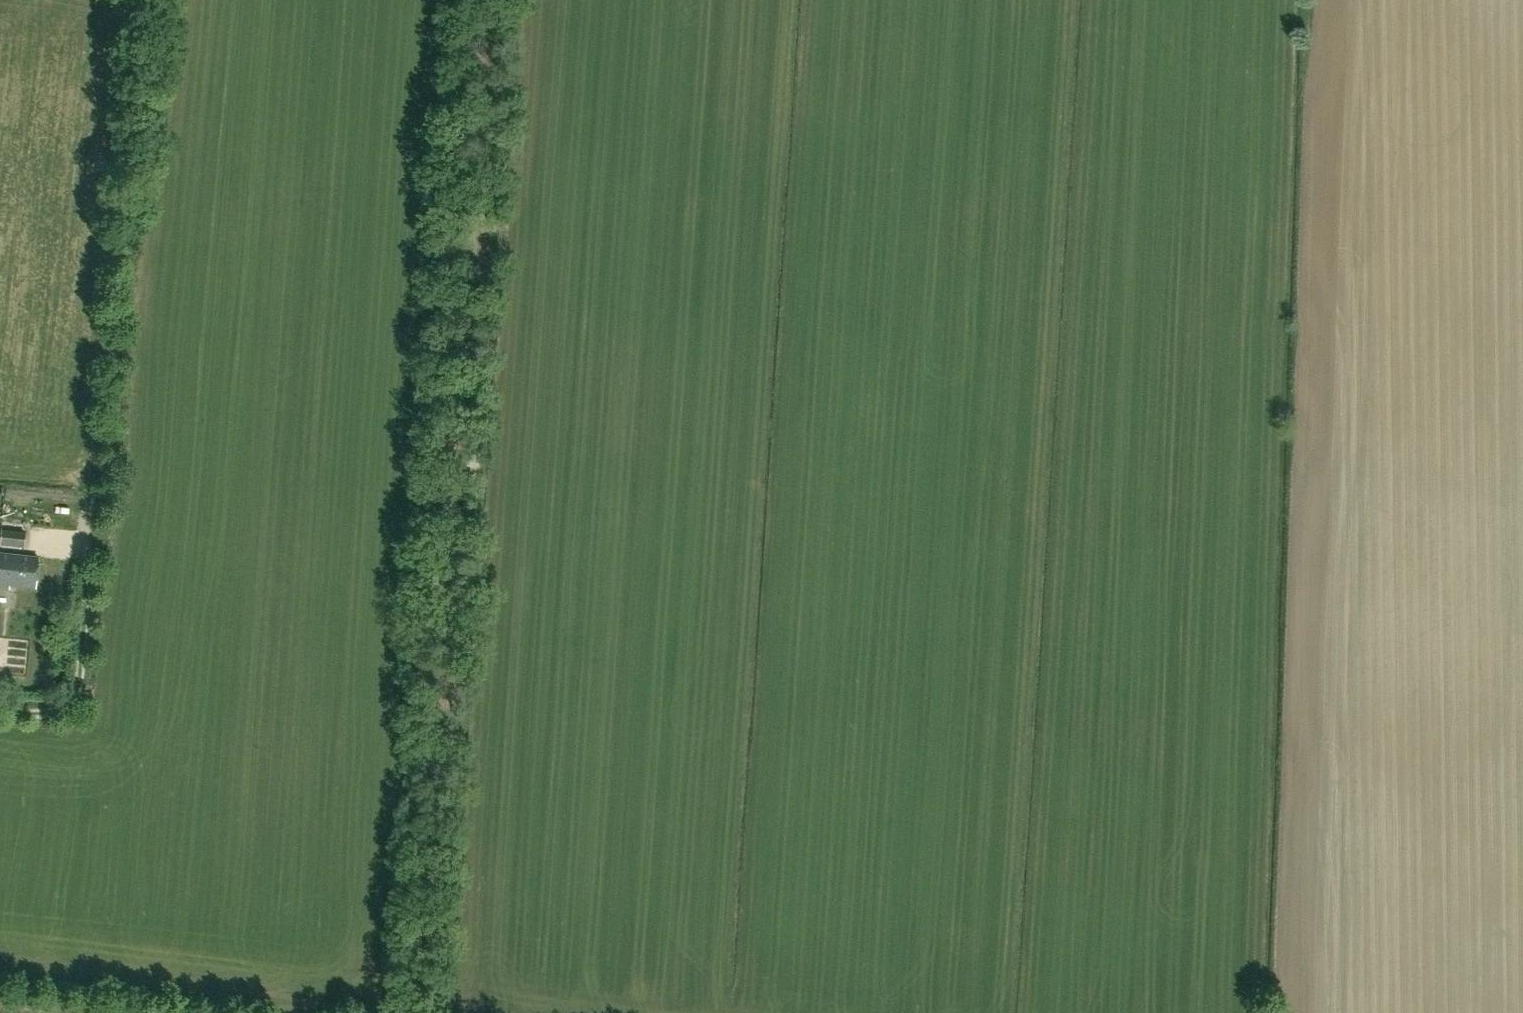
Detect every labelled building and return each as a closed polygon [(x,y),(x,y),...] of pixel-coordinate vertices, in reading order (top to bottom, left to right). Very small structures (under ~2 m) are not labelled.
[(24,547),(25,532),(26,522),(1,519),(0,532),(0,544),(24,547)] [(0,553),(0,588),(8,589),(9,584),(36,587),(39,557),(0,553)]
